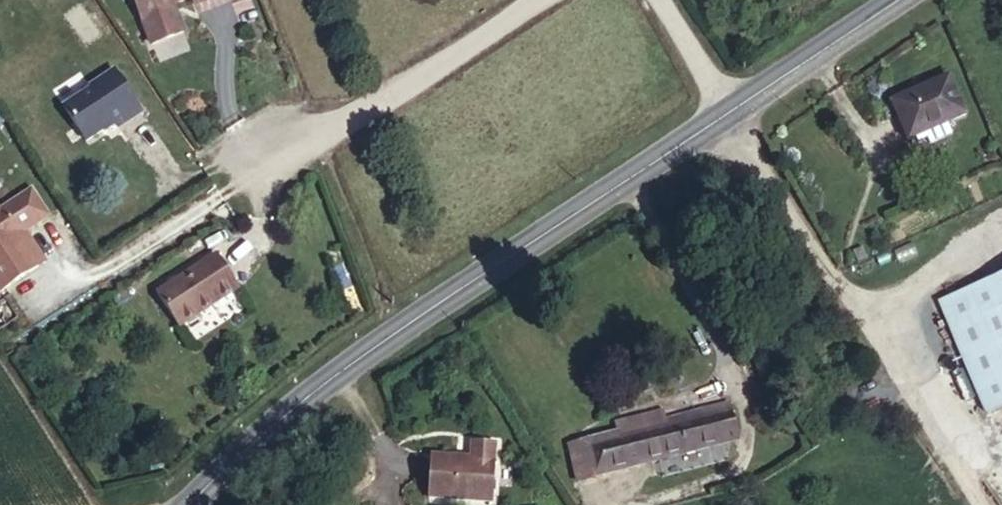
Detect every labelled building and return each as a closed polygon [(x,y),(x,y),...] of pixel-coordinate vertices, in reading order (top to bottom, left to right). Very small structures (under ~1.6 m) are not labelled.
[(125,11),(153,0),(121,0),(125,11)] [(152,45),(156,61),(191,52),(187,36),(152,45)] [(44,103),(66,138),(95,119),(99,124),(122,110),(96,68),(71,83),(73,85),(44,103)] [(916,133),(919,139),(941,129),(936,117),(955,108),(937,69),(879,95),(887,112),(894,109),(904,131),(906,137),(916,133)] [(894,109),(887,112),(897,134),(904,131),(894,109)] [(3,226),(27,210),(10,184),(0,191),(0,228),(3,226)] [(3,226),(0,228),(0,235),(17,261),(23,257),(3,226)] [(17,261),(0,235),(0,272),(17,261)] [(196,249),(139,291),(162,323),(220,282),(196,249)] [(983,276),(1001,325),(1001,268),(983,276)] [(983,276),(930,297),(975,409),(1001,398),(1001,325),(983,276)] [(676,395),(638,407),(636,399),(603,409),(605,417),(607,424),(595,427),(567,436),(565,429),(546,434),(557,470),(575,465),(574,461),(702,423),(693,390),(676,395)] [(475,444),(476,429),(452,428),(452,443),(413,442),(411,486),(474,488),(475,444)]
